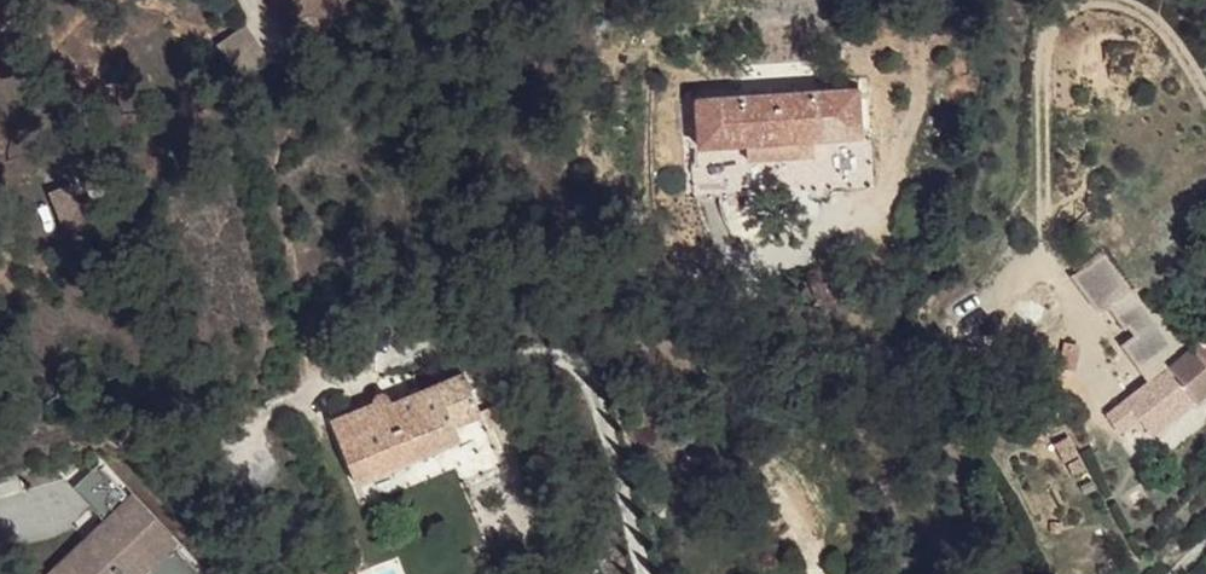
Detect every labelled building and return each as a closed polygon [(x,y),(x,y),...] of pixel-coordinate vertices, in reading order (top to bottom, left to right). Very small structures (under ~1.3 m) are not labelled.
[(246,24),(216,42),(243,81),(272,63),(246,24)] [(696,98),(699,146),(747,144),(815,139),(861,137),(859,88),(696,98)] [(815,139),(747,144),(748,162),(816,158),(815,139)] [(67,184),(49,192),(67,233),(86,225),(78,208),(67,184)] [(95,201),(78,208),(86,225),(102,218),(95,201)] [(1169,365),(1181,358),(1097,255),(1067,279),(1093,311),(1101,310),(1105,307),(1122,328),(1125,325),(1133,335),(1121,345),(1151,383),(1170,367),(1169,365)] [(1193,348),(1205,361),(1205,322),(1193,333),(1201,343),(1193,348)] [(1107,416),(1119,432),(1139,418),(1150,433),(1193,398),(1197,402),(1205,394),(1205,361),(1193,348),(1181,358),(1169,365),(1170,367),(1151,383),(1127,401),(1107,416)] [(373,403),(332,421),(357,484),(396,469),(401,465),(461,438),(455,425),(481,413),(464,372),(393,402),(391,399),(389,396),(386,393),(385,392),(384,392),(381,393),(380,393),(378,394),(376,395),(375,397),(374,399),(373,401),(373,403)] [(1101,388),(1095,393),(1102,403),(1109,398),(1101,388)] [(1080,459),(1067,463),(1073,474),(1084,469),(1080,459)] [(54,573),(114,573),(116,572),(118,573),(139,573),(147,567),(150,570),(147,573),(202,573),(98,464),(73,488),(103,520),(107,524),(113,520),(118,525),(96,544),(91,538),(54,573)] [(103,520),(46,573),(54,573),(91,538),(96,544),(118,525),(113,520),(107,524),(103,520)]
